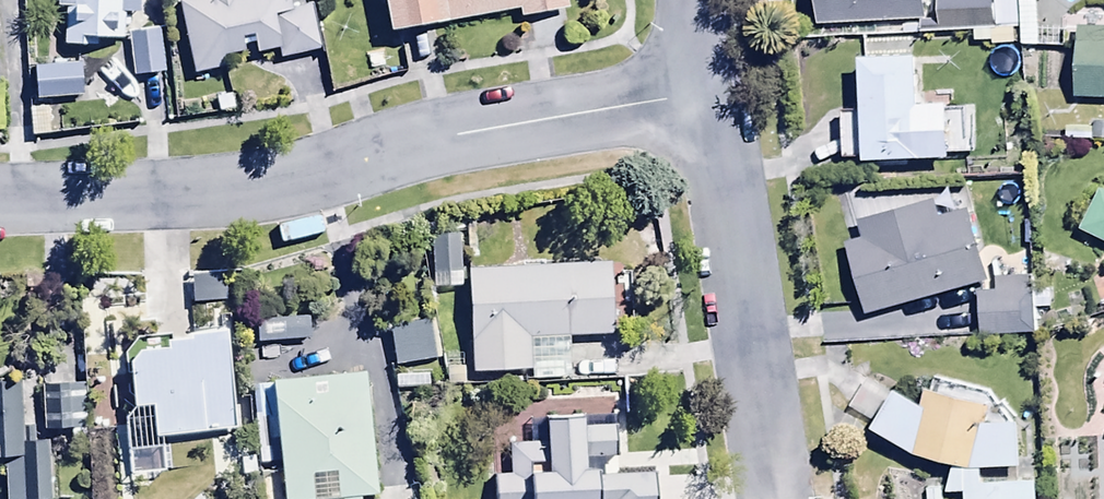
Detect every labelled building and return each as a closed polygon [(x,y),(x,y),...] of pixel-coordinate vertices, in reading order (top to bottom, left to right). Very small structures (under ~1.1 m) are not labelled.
[(59,14),(68,14),(66,54),(86,54),(86,49),(124,50),(126,19),(142,20),(143,0),(60,0),(59,14)] [(182,10),(196,82),(227,76),(225,66),(243,62),(241,51),(257,48),(259,61),(281,56),(283,64),(322,56),(313,10),(293,14),(290,0),(208,0),(209,5),(182,10)] [(395,44),(451,34),(450,28),(519,16),(520,25),(570,16),(567,0),(388,0),(395,44)] [(820,29),(924,26),(924,39),(997,36),(996,0),(819,0),(820,29)] [(160,36),(130,40),(136,81),(166,77),(160,36)] [(1082,36),(1080,104),(1103,105),(1103,36),(1082,36)] [(923,66),(867,67),(868,120),(847,120),(848,165),(868,165),(868,170),(955,169),(955,160),(975,160),(974,115),(924,116),(923,66)] [(83,72),(36,75),(38,104),(85,101),(83,72)] [(60,114),(33,113),(33,142),(59,142),(60,114)] [(1066,145),(1103,146),(1103,129),(1095,129),(1095,132),(1067,131),(1066,145)] [(1084,236),(1103,247),(1103,198),(1084,236)] [(848,252),(866,319),(990,286),(971,217),(943,225),(938,208),(859,229),(864,248),(848,252)] [(523,279),(471,280),(474,377),(565,374),(564,341),(617,339),(614,271),(572,272),(572,268),(552,269),(553,273),(539,274),(539,268),(523,268),(523,279)] [(979,296),(981,340),(1034,337),(1033,314),(1052,313),(1050,283),(997,285),(998,295),(979,296)] [(104,306),(81,308),(86,381),(109,379),(104,306)] [(435,329),(390,337),(396,374),(441,367),(435,329)] [(242,434),(229,336),(193,339),(194,350),(170,352),(171,358),(149,360),(136,370),(138,417),(126,429),(133,486),(167,481),(162,444),(242,434)] [(277,388),(286,498),(375,498),(366,381),(277,388)] [(876,439),(920,465),(956,475),(951,498),(1042,498),(1042,489),(984,489),(984,475),(1027,475),(1027,432),(990,432),(995,417),(934,399),(928,418),(902,402),(897,409),(863,387),(848,412),(880,432),(876,439)] [(0,391),(0,457),(5,457),(7,498),(52,498),(49,451),(36,452),(35,432),(24,433),(21,390),(0,391)] [(86,390),(46,392),(48,436),(88,435),(86,390)] [(495,498),(656,498),(656,483),(617,483),(617,433),(588,433),(588,424),(550,424),(550,449),(512,449),(512,483),(495,483),(495,498)]
